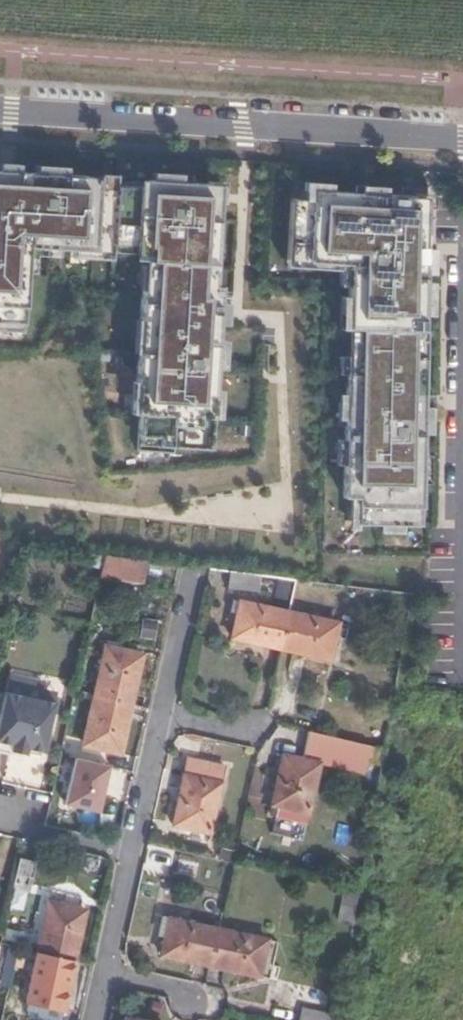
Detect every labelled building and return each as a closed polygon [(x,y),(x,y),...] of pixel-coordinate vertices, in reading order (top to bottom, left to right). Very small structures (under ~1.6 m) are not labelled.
[(0,181),(0,331),(23,332),(28,247),(94,251),(95,243),(149,246),(147,290),(141,290),(138,332),(143,333),(142,352),(137,351),(134,394),(139,394),(136,451),(157,452),(158,446),(210,449),(218,326),(220,297),(200,296),(204,242),(217,243),(220,202),(207,201),(208,183),(147,179),(147,186),(84,183),(85,175),(16,171),(16,182),(0,181)] [(426,196),(311,189),(310,199),(291,198),(287,258),(350,261),(348,327),(361,327),(360,354),(347,354),(344,496),(359,496),(359,523),(420,525),(424,368),(412,368),(413,314),(423,314),(426,196)] [(140,580),(142,560),(104,555),(100,571),(116,574),(116,578),(140,580)] [(257,589),(258,574),(228,571),(227,586),(257,589)] [(288,611),(295,579),(278,577),(271,608),(237,600),(228,638),(279,650),(288,611)] [(335,623),(288,611),(279,650),(327,661),(335,623)] [(141,617),(136,638),(153,642),(157,620),(141,617)] [(93,696),(127,704),(138,656),(103,648),(93,696)] [(5,676),(2,692),(51,702),(53,694),(40,691),(41,684),(29,682),(30,679),(16,676),(15,679),(5,676)] [(41,753),(51,703),(2,692),(0,701),(0,743),(41,753)] [(116,752),(127,704),(93,696),(83,745),(116,752)] [(299,737),(381,758),(383,751),(301,730),(299,737)] [(318,752),(380,766),(381,758),(299,737),(295,757),(281,754),(270,805),(305,812),(318,752)] [(107,766),(73,758),(63,803),(97,811),(107,766)] [(206,832),(222,767),(185,758),(171,824),(206,832)] [(42,825),(60,829),(63,817),(45,813),(42,825)] [(34,861),(18,859),(11,890),(26,894),(34,861)] [(339,905),(354,910),(357,893),(341,889),(339,905)] [(36,952),(71,959),(82,910),(48,901),(36,952)] [(161,954),(209,966),(217,930),(168,919),(161,954)] [(217,930),(209,966),(257,977),(265,941),(217,930)] [(60,1008),(71,959),(36,952),(25,1000),(60,1008)]
